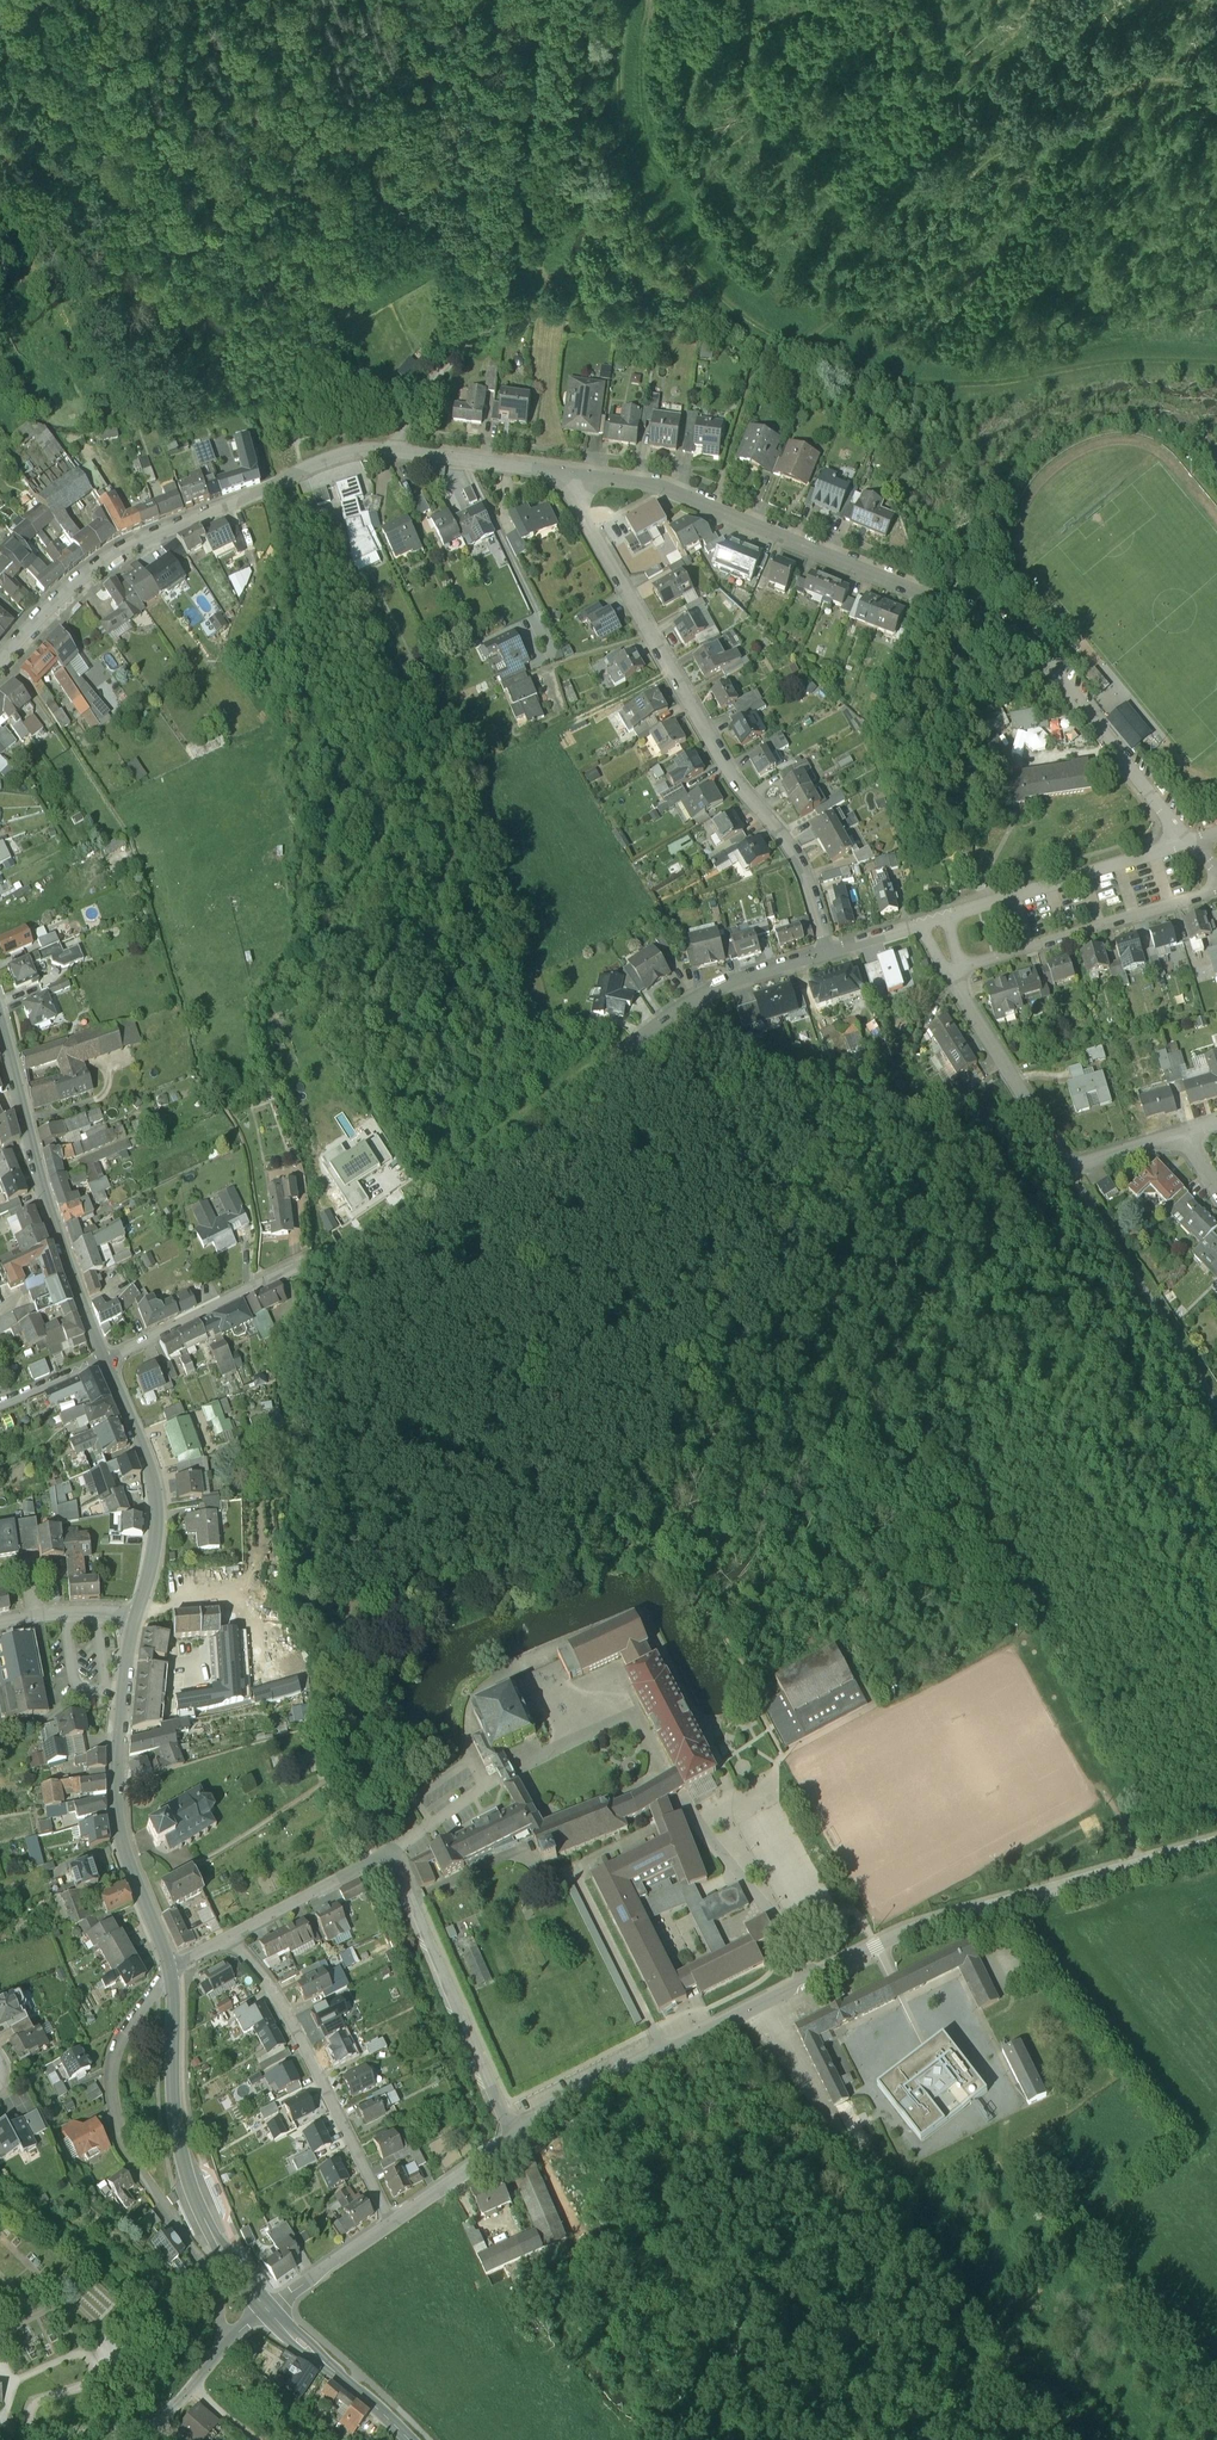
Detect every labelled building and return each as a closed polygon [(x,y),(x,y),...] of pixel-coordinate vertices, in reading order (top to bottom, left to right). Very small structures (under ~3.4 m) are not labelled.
[(698,342),(696,358),(713,360),(715,344),(698,342)] [(490,363),(486,392),(495,393),(499,364),(490,363)] [(407,365),(398,375),(413,387),(421,376),(407,365)] [(605,379),(614,379),(614,366),(605,366),(605,379)] [(585,387),(571,385),(570,398),(576,399),(575,407),(568,406),(566,424),(569,424),(568,430),(588,432),(591,416),(599,417),(603,387),(586,384),(585,387)] [(486,392),(470,390),(467,411),(456,409),(454,421),(481,425),(486,392)] [(531,396),(503,393),(501,404),(500,416),(510,418),(509,424),(518,425),(518,419),(528,420),(531,396)] [(648,413),(646,423),(653,424),(655,415),(658,415),(660,396),(650,395),(648,413)] [(501,404),(494,403),(492,421),(500,422),(500,416),(501,404)] [(625,422),(612,420),(612,425),(609,442),(636,446),(639,428),(641,412),(627,410),(625,422)] [(648,413),(641,412),(639,428),(645,429),(646,423),(648,413)] [(688,414),(686,432),(696,434),(698,422),(699,415),(688,414)] [(658,415),(655,415),(653,424),(650,448),(676,451),(681,418),(679,418),(679,420),(666,418),(667,416),(658,415)] [(599,417),(591,416),(588,432),(604,434),(605,424),(606,418),(599,417)] [(14,436),(23,448),(47,430),(34,421),(14,436)] [(713,424),(698,422),(696,434),(695,446),(706,448),(705,455),(719,457),(723,428),(712,427),(713,424)] [(612,425),(605,424),(604,434),(603,441),(609,442),(612,425)] [(761,436),(752,433),(753,429),(752,429),(745,444),(745,446),(740,460),(750,464),(752,462),(761,465),(760,468),(773,474),(779,459),(781,455),(774,452),(779,440),(762,433),(761,436)] [(116,431),(99,434),(101,441),(118,438),(116,431)] [(694,453),(695,446),(696,434),(686,432),(683,452),(694,453)] [(254,440),(253,434),(241,437),(242,442),(249,441),(251,448),(259,447),(259,440),(254,440)] [(170,438),(172,450),(182,448),(180,437),(170,438)] [(193,447),(200,469),(213,465),(217,464),(210,441),(193,447)] [(251,448),(249,441),(242,442),(239,443),(238,443),(242,457),(245,475),(248,488),(260,484),(254,459),(251,448)] [(785,462),(781,474),(806,484),(818,456),(792,445),(785,462)] [(6,461),(37,500),(77,473),(65,457),(42,474),(23,448),(6,461)] [(785,462),(779,459),(773,474),(780,477),(781,474),(785,462)] [(91,464),(77,473),(87,488),(100,479),(91,464)] [(216,475),(213,465),(200,469),(203,479),(216,475)] [(141,471),(146,485),(156,482),(151,468),(141,471)] [(37,500),(51,518),(59,513),(90,493),(87,488),(77,473),(37,500)] [(851,484),(825,473),(818,492),(813,504),(814,505),(838,514),(839,515),(846,497),(850,487),(851,484)] [(187,486),(179,488),(186,509),(194,506),(193,505),(223,495),(218,481),(205,485),(203,479),(202,475),(191,479),(193,485),(187,487),(187,486)] [(216,475),(203,479),(205,485),(218,481),(216,475)] [(237,475),(218,481),(223,495),(248,488),(245,475),(237,478),(237,475)] [(112,497),(100,479),(87,488),(90,493),(98,504),(99,504),(112,497)] [(363,496),(357,479),(336,485),(342,504),(353,500),(357,499),(363,496)] [(175,487),(162,492),(165,499),(153,504),(154,507),(158,520),(184,510),(175,487)] [(464,491),(470,504),(478,501),(471,487),(464,491)] [(846,497),(853,499),(856,491),(857,490),(850,487),(846,497)] [(313,491),(317,505),(330,501),(326,488),(313,491)] [(811,489),(805,506),(812,509),(814,505),(813,504),(818,492),(811,489)] [(853,499),(851,504),(858,507),(864,495),(856,491),(853,499)] [(893,519),(877,512),(881,502),(864,495),(858,507),(852,523),(851,525),(885,539),(893,519)] [(424,496),(410,503),(417,519),(431,511),(424,496)] [(131,531),(117,507),(112,497),(99,504),(104,512),(105,514),(117,537),(131,531)] [(853,499),(846,497),(839,515),(838,514),(836,519),(843,522),(844,520),(851,504),(853,499)] [(360,517),(369,515),(369,512),(361,513),(357,499),(353,500),(358,517),(360,517)] [(353,500),(342,504),(344,521),(346,522),(358,519),(358,517),(353,500)] [(373,500),(369,515),(373,529),(381,527),(377,513),(380,502),(373,500)] [(852,523),(858,507),(851,504),(844,520),(852,523)] [(657,505),(626,523),(634,536),(642,550),(653,543),(649,535),(667,524),(657,505)] [(154,507),(135,514),(140,527),(158,520),(154,507)] [(480,508),(453,521),(462,539),(462,540),(471,536),(475,544),(494,535),(480,508)] [(548,508),(531,517),(528,512),(512,520),(518,533),(523,543),(523,542),(533,537),(532,535),(546,528),(546,526),(555,522),(548,508)] [(51,518),(44,510),(26,524),(36,536),(41,532),(48,526),(54,522),(51,518)] [(105,514),(104,512),(95,518),(97,521),(99,524),(97,525),(96,526),(108,542),(117,537),(105,514)] [(59,513),(51,518),(54,522),(60,529),(67,524),(59,513)] [(369,515),(360,517),(363,531),(373,529),(369,515)] [(440,517),(432,521),(445,548),(446,547),(445,546),(460,539),(461,540),(462,539),(453,521),(450,515),(441,519),(440,517)] [(358,519),(346,522),(348,533),(363,531),(360,517),(358,517),(358,519)] [(413,528),(408,518),(383,531),(393,552),(409,544),(413,553),(422,549),(413,529),(413,528)] [(230,532),(224,520),(203,531),(207,541),(214,553),(235,543),(230,532)] [(708,530),(687,520),(671,529),(684,551),(703,541),(711,536),(708,530)] [(60,529),(54,522),(48,526),(58,537),(62,533),(60,529)] [(80,538),(68,523),(67,524),(60,529),(62,533),(71,544),(80,538)] [(36,536),(26,524),(13,535),(23,547),(36,536)] [(80,538),(71,544),(76,550),(83,560),(108,542),(96,526),(80,538)] [(201,528),(176,540),(187,557),(203,549),(201,544),(207,541),(203,531),(201,528)] [(238,528),(230,532),(235,543),(237,546),(242,543),(238,528)] [(363,531),(348,533),(353,562),(382,548),(373,529),(363,531)] [(41,532),(36,536),(41,542),(46,539),(41,532)] [(518,533),(507,539),(513,553),(525,547),(523,542),(523,543),(518,533)] [(711,536),(703,541),(706,547),(719,540),(715,534),(711,536)] [(642,550),(634,536),(626,540),(634,554),(642,550)] [(723,538),(719,540),(706,547),(704,548),(708,555),(727,544),(723,538)] [(52,547),(46,539),(41,542),(47,551),(52,547)] [(201,544),(203,549),(207,556),(214,553),(207,541),(201,544)] [(762,554),(731,542),(727,551),(723,549),(719,551),(713,567),(751,582),(756,568),(762,554)] [(47,551),(46,552),(51,559),(61,551),(56,544),(52,547),(47,551)] [(9,563),(8,563),(17,573),(22,568),(27,573),(37,564),(23,548),(9,563)] [(69,555),(64,549),(61,551),(51,559),(56,566),(56,565),(64,575),(83,560),(76,550),(69,555)] [(964,551),(956,570),(970,576),(978,557),(964,551)] [(246,554),(249,566),(256,565),(252,552),(246,554)] [(762,554),(756,568),(763,570),(768,557),(762,554)] [(2,588),(11,579),(17,573),(8,563),(9,563),(4,558),(0,562),(0,586),(2,588)] [(185,582),(168,558),(145,575),(146,577),(157,592),(159,595),(166,591),(168,594),(185,582)] [(674,577),(674,578),(693,567),(688,558),(669,568),(674,577)] [(795,567),(778,560),(769,582),(787,589),(795,567)] [(37,564),(27,573),(37,583),(36,584),(44,593),(64,575),(56,566),(48,574),(38,563),(37,564)] [(145,575),(137,564),(131,568),(135,574),(135,573),(140,581),(146,577),(145,575)] [(659,565),(645,574),(648,580),(663,572),(659,565)] [(146,577),(140,581),(135,573),(135,574),(125,580),(127,583),(136,598),(141,604),(153,596),(152,595),(157,592),(146,577)] [(239,574),(229,578),(235,590),(244,586),(239,574)] [(831,582),(812,574),(808,582),(805,592),(824,600),(831,582)] [(674,577),(653,588),(664,607),(684,595),(674,578),(674,577)] [(808,582),(799,578),(793,592),(804,596),(805,592),(808,582)] [(27,596),(11,579),(2,588),(18,605),(27,596)] [(119,588),(113,580),(104,587),(119,609),(128,603),(119,588)] [(849,589),(831,582),(824,600),(842,607),(846,598),(849,589)] [(136,598),(127,583),(119,588),(128,603),(136,598)] [(886,604),(866,596),(865,600),(856,622),(876,630),(886,604)] [(849,619),(856,622),(865,600),(858,597),(856,602),(851,615),(849,619)] [(128,603),(119,609),(128,623),(136,618),(135,617),(137,616),(136,614),(144,608),(141,604),(136,598),(128,603)] [(856,602),(846,598),(842,607),(840,611),(851,615),(856,602)] [(690,615),(694,613),(705,607),(706,606),(702,599),(686,608),(690,615)] [(905,612),(886,604),(876,630),(886,634),(888,631),(896,634),(899,627),(905,612)] [(695,615),(705,633),(716,627),(705,607),(694,613),(695,615)] [(128,623),(119,609),(99,622),(112,642),(132,629),(128,623)] [(581,623),(587,619),(587,618),(590,617),(586,611),(577,616),(581,623)] [(610,611),(602,615),(600,611),(590,617),(587,618),(587,619),(597,637),(600,641),(621,630),(610,611)] [(0,613),(0,633),(3,636),(13,624),(0,613)] [(695,615),(675,627),(685,645),(696,639),(705,633),(695,615)] [(218,616),(209,622),(216,632),(225,626),(218,616)] [(720,635),(716,627),(705,633),(696,639),(700,646),(701,646),(713,639),(720,635)] [(906,630),(899,627),(896,634),(893,640),(901,643),(906,630)] [(713,639),(717,646),(719,645),(726,641),(731,650),(742,644),(733,628),(720,635),(713,639)] [(76,655),(60,631),(46,647),(56,662),(62,670),(68,664),(76,655)] [(509,673),(523,667),(529,664),(514,633),(485,646),(490,657),(499,653),(509,673)] [(701,646),(705,652),(711,649),(712,649),(717,646),(713,639),(701,646)] [(712,649),(711,650),(718,662),(719,661),(724,670),(743,659),(738,650),(726,657),(719,645),(717,646),(712,649)] [(56,662),(46,647),(20,674),(33,686),(38,680),(56,662)] [(182,647),(173,652),(180,661),(188,656),(182,647)] [(705,652),(693,659),(705,680),(722,671),(724,670),(719,661),(718,662),(711,650),(712,649),(711,649),(705,652)] [(620,651),(606,659),(611,667),(613,665),(616,664),(625,659),(620,651)] [(625,659),(616,664),(621,672),(610,679),(615,687),(624,682),(644,670),(634,653),(625,659)] [(77,676),(81,680),(88,673),(76,655),(68,664),(77,676)] [(724,670),(722,671),(726,677),(751,663),(747,657),(743,659),(724,670)] [(81,697),(71,683),(70,682),(62,670),(56,662),(38,680),(53,702),(59,712),(81,697)] [(77,676),(68,664),(62,670),(70,682),(77,676)] [(500,677),(503,684),(512,680),(526,674),(523,667),(509,673),(500,677)] [(526,674),(512,680),(515,688),(529,682),(526,674)] [(81,680),(77,676),(70,682),(71,683),(81,697),(82,699),(91,692),(86,686),(81,680)] [(53,702),(38,680),(33,686),(46,706),(53,702)] [(504,693),(507,691),(515,688),(512,680),(503,684),(501,685),(504,693)] [(562,683),(568,705),(576,703),(574,697),(575,697),(571,681),(562,683)] [(515,688),(507,691),(514,707),(520,704),(525,716),(528,725),(544,718),(529,682),(515,688)] [(14,683),(0,694),(0,697),(15,715),(15,716),(30,703),(14,683)] [(728,684),(724,687),(722,685),(716,688),(717,691),(712,693),(722,710),(726,708),(728,712),(734,709),(736,708),(734,704),(738,701),(728,684)] [(736,708),(734,709),(737,715),(750,707),(763,700),(757,690),(738,701),(734,704),(736,708)] [(108,715),(91,692),(82,699),(89,711),(97,724),(108,715)] [(657,692),(626,711),(636,729),(647,723),(656,718),(668,711),(657,692)] [(7,751),(17,743),(5,728),(3,731),(0,727),(8,721),(11,726),(21,741),(29,736),(22,725),(15,716),(15,715),(0,697),(0,742),(7,751)] [(59,712),(53,716),(62,730),(89,711),(82,699),(81,697),(59,712)] [(763,700),(750,707),(750,708),(752,712),(765,704),(763,700)] [(849,701),(841,707),(855,730),(864,725),(849,701)] [(516,720),(525,716),(520,704),(514,707),(511,708),(516,720)] [(1126,705),(1110,719),(1132,746),(1148,732),(1126,705)] [(739,714),(731,719),(735,726),(751,717),(754,715),(752,712),(750,708),(739,714)] [(975,720),(984,738),(994,733),(1010,726),(1001,708),(975,720)] [(33,716),(22,725),(29,736),(31,738),(43,729),(33,716)] [(735,726),(734,727),(738,734),(736,735),(743,746),(761,735),(751,717),(735,726)] [(647,723),(650,729),(660,724),(656,718),(647,723)] [(212,720),(204,725),(212,738),(220,734),(212,720)] [(647,723),(636,729),(633,730),(637,737),(647,731),(650,729),(647,723)] [(651,737),(650,738),(651,738),(661,755),(661,756),(686,742),(686,741),(685,741),(675,724),(676,724),(675,723),(663,730),(651,737)] [(663,730),(660,724),(650,729),(647,731),(651,737),(663,730)] [(766,749),(770,756),(789,746),(781,733),(762,743),(766,749)] [(1003,779),(1004,779),(1015,777),(994,733),(984,738),(1003,779)] [(766,749),(750,759),(760,778),(777,768),(770,756),(766,749)] [(694,755),(676,766),(681,774),(670,780),(674,788),(675,789),(682,785),(704,772),(694,755)] [(1,773),(9,766),(0,757),(0,772),(1,773)] [(135,759),(125,766),(137,783),(147,776),(135,759)] [(1015,777),(1004,779),(1009,808),(1025,806),(1024,801),(1092,791),(1088,763),(1072,766),(1073,768),(1015,777)] [(792,767),(779,774),(785,784),(797,777),(792,767)] [(785,784),(783,785),(791,800),(810,788),(802,774),(797,777),(785,784)] [(689,798),(681,802),(682,803),(692,821),(723,802),(713,784),(689,798)] [(685,792),(682,785),(675,789),(674,788),(660,796),(661,797),(665,804),(685,792)] [(810,788),(791,800),(801,817),(815,809),(821,806),(820,805),(815,797),(811,788),(810,788)] [(827,801),(831,808),(851,797),(846,788),(826,799),(827,801)] [(671,809),(682,803),(681,802),(689,798),(685,792),(665,804),(655,810),(649,813),(651,817),(657,814),(658,816),(670,808),(671,809)] [(822,793),(815,797),(820,805),(827,801),(826,799),(822,793)] [(665,804),(661,797),(651,803),(655,810),(665,804)] [(827,801),(820,805),(821,806),(815,809),(819,815),(831,808),(827,801)] [(81,813),(71,819),(75,825),(85,819),(81,813)] [(732,814),(713,825),(724,844),(730,840),(743,833),(743,832),(732,814)] [(832,816),(812,827),(822,845),(842,834),(832,816)] [(750,819),(746,822),(753,832),(762,826),(760,822),(755,826),(750,819)] [(621,830),(613,834),(623,850),(630,846),(621,830)] [(733,847),(736,845),(746,839),(743,833),(730,840),(733,847)] [(842,834),(822,845),(833,863),(852,852),(853,855),(859,852),(852,840),(847,842),(842,834)] [(121,836),(102,845),(108,856),(126,846),(121,836)] [(689,836),(666,849),(671,857),(693,844),(689,836)] [(746,839),(736,845),(740,851),(753,844),(749,837),(746,839)] [(719,855),(733,847),(730,840),(724,844),(716,849),(719,855)] [(740,851),(739,852),(745,862),(742,864),(746,871),(770,857),(760,840),(753,844),(740,851)] [(11,859),(3,842),(0,843),(0,864),(11,859)] [(739,852),(740,851),(736,845),(733,847),(719,855),(711,860),(716,870),(730,862),(728,858),(739,852)] [(859,852),(853,855),(858,864),(875,859),(868,846),(859,852)] [(744,872),(746,871),(742,864),(745,862),(739,852),(728,858),(730,862),(716,870),(719,875),(739,863),(744,872)] [(895,854),(875,859),(879,871),(885,869),(898,865),(895,854)] [(885,869),(879,871),(870,873),(876,892),(891,888),(885,869)] [(839,870),(821,875),(824,883),(841,878),(839,870)] [(844,888),(834,891),(838,905),(848,902),(844,888)] [(876,892),(875,893),(882,916),(898,911),(891,888),(876,892)] [(783,932),(780,925),(801,919),(805,918),(803,911),(778,918),(773,896),(767,897),(771,917),(766,918),(768,924),(770,935),(776,934),(783,932)] [(838,905),(834,906),(835,911),(832,912),(835,924),(838,923),(840,928),(854,924),(848,902),(838,905)] [(1205,916),(1184,922),(1190,942),(1201,939),(1210,936),(1209,932),(1214,930),(1212,923),(1207,925),(1205,916)] [(804,928),(811,926),(808,917),(805,918),(801,919),(804,928)] [(783,932),(800,927),(801,929),(804,928),(801,919),(780,925),(783,932)] [(756,938),(770,935),(768,924),(753,928),(754,933),(756,938)] [(804,928),(801,929),(804,940),(814,937),(811,926),(804,928)] [(783,932),(776,934),(780,948),(804,940),(801,929),(800,927),(783,932)] [(1170,927),(1150,933),(1154,948),(1155,952),(1156,951),(1158,959),(1168,956),(1165,948),(1176,945),(1170,927)] [(44,928),(33,932),(42,951),(59,944),(57,939),(54,940),(52,937),(49,939),(44,928)] [(732,939),(740,937),(738,928),(724,932),(732,962),(739,960),(736,950),(732,939)] [(0,941),(0,951),(3,957),(32,945),(25,930),(0,941)] [(717,932),(704,935),(711,964),(716,963),(716,964),(724,962),(724,959),(719,938),(717,932)] [(756,938),(754,933),(740,937),(732,939),(736,950),(757,943),(756,938)] [(704,935),(690,938),(692,945),(697,966),(698,968),(706,966),(705,965),(711,964),(704,935)] [(669,949),(662,937),(656,941),(660,947),(664,953),(669,949)] [(725,937),(719,938),(724,959),(730,958),(725,937)] [(1137,937),(1115,943),(1120,960),(1123,967),(1124,967),(1134,964),(1132,958),(1140,956),(1143,955),(1142,952),(1140,945),(1137,937)] [(1201,939),(1190,942),(1193,954),(1204,950),(1201,939)] [(757,943),(736,950),(739,960),(761,953),(757,943)] [(34,973),(31,966),(40,962),(40,963),(42,962),(50,959),(52,963),(64,968),(83,960),(78,947),(63,953),(59,944),(42,951),(27,957),(28,959),(8,968),(16,988),(31,982),(32,985),(38,983),(34,973)] [(692,945),(685,947),(690,968),(697,966),(692,945)] [(1207,949),(1215,975),(1216,974),(1216,946),(1207,949)] [(664,953),(660,947),(654,951),(665,969),(671,965),(664,953)] [(1102,947),(1081,953),(1088,975),(1089,975),(1090,980),(1098,978),(1097,972),(1108,969),(1107,965),(1102,947)] [(1154,948),(1148,950),(1152,963),(1159,961),(1158,959),(1156,951),(1155,952),(1154,948)] [(654,951),(653,949),(641,957),(658,982),(658,983),(670,976),(665,969),(654,951)] [(1155,974),(1152,963),(1148,950),(1142,952),(1143,955),(1140,956),(1146,977),(1155,974)] [(907,951),(892,956),(892,954),(877,959),(878,963),(885,983),(889,994),(903,990),(898,974),(909,970),(906,959),(909,958),(907,951)] [(658,982),(641,957),(630,964),(630,965),(646,990),(647,990),(658,983),(658,982)] [(1068,959),(1047,965),(1048,966),(1051,975),(1053,983),(1054,982),(1065,979),(1066,981),(1074,979),(1072,970),(1071,967),(1068,959)] [(1120,960),(1114,962),(1114,963),(1118,974),(1122,987),(1129,985),(1126,976),(1124,967),(1123,967),(1120,960)] [(1159,961),(1152,963),(1155,974),(1156,979),(1163,977),(1159,961)] [(40,962),(31,966),(34,973),(45,969),(42,962),(40,963),(40,962)] [(878,963),(865,967),(871,988),(885,983),(878,963)] [(1114,963),(1107,965),(1108,969),(1110,976),(1118,974),(1114,963)] [(646,990),(630,965),(624,969),(640,993),(646,990)] [(1044,977),(1051,975),(1048,966),(1041,968),(1044,977)] [(624,969),(622,981),(633,998),(640,993),(624,969)] [(851,970),(830,977),(839,1003),(860,996),(858,991),(862,989),(857,974),(853,975),(851,970)] [(1035,972),(1014,979),(1019,995),(1021,1000),(1041,994),(1039,986),(1035,972)] [(1055,988),(1054,982),(1053,983),(1051,975),(1044,977),(1048,990),(1055,988)] [(821,1008),(839,1003),(830,977),(812,982),(814,988),(810,989),(815,1004),(819,1003),(821,1008)] [(611,981),(601,979),(598,992),(602,993),(601,1000),(597,999),(594,1013),(604,1015),(605,1013),(609,1014),(609,1012),(614,1013),(613,1015),(623,1017),(625,1007),(631,1008),(633,998),(622,981),(612,978),(611,981)] [(1014,979),(986,987),(991,1001),(989,1005),(1019,995),(1014,979)] [(70,987),(67,980),(48,988),(50,995),(70,987)] [(1046,984),(1039,986),(1041,994),(1043,999),(1049,997),(1046,984)] [(790,988),(773,993),(781,1018),(798,1012),(791,992),(790,988)] [(800,989),(791,992),(798,1012),(807,1010),(800,989)] [(773,993),(756,999),(757,1003),(764,1024),(781,1018),(773,993)] [(47,994),(21,1004),(32,1030),(58,1020),(47,994)] [(1019,995),(989,1005),(992,1007),(997,1021),(1015,1015),(1014,1012),(1023,1009),(1021,1000),(1019,995)] [(757,1003),(737,1010),(743,1030),(764,1024),(757,1003)] [(961,1040),(948,1019),(948,1018),(928,1031),(929,1031),(942,1052),(961,1040)] [(132,1020),(122,1023),(130,1048),(141,1044),(132,1020)] [(856,1022),(840,1027),(847,1051),(863,1045),(856,1022)] [(122,1023),(73,1039),(81,1064),(130,1048),(122,1023)] [(836,1055),(847,1051),(840,1027),(822,1033),(827,1050),(834,1048),(836,1055)] [(81,1064),(73,1039),(56,1045),(61,1059),(59,1059),(65,1077),(71,1097),(90,1091),(81,1064)] [(961,1040),(942,1052),(950,1065),(957,1076),(957,1077),(977,1064),(976,1064),(961,1040)] [(56,1045),(21,1057),(24,1070),(59,1059),(61,1059),(56,1045)] [(1102,1047),(1086,1052),(1088,1059),(1097,1056),(1099,1061),(1106,1059),(1102,1047)] [(1179,1067),(1181,1073),(1187,1071),(1181,1052),(1172,1054),(1170,1048),(1165,1049),(1171,1069),(1179,1067)] [(1163,1072),(1171,1069),(1165,1049),(1157,1052),(1163,1072)] [(950,1065),(942,1052),(935,1056),(943,1069),(950,1065)] [(1206,1056),(1209,1065),(1212,1076),(1213,1076),(1216,1091),(1216,1052),(1206,1056)] [(1183,1081),(1184,1084),(1212,1076),(1209,1065),(1187,1071),(1181,1073),(1183,1081)] [(1081,1066),(1068,1070),(1071,1078),(1083,1074),(1081,1066)] [(1175,1084),(1183,1081),(1181,1073),(1179,1067),(1171,1069),(1175,1084)] [(1167,1086),(1175,1084),(1171,1069),(1163,1072),(1167,1086)] [(1102,1073),(1067,1084),(1074,1107),(1078,1105),(1081,1113),(1090,1110),(1085,1096),(1096,1093),(1100,1107),(1112,1103),(1102,1073)] [(1183,1085),(1189,1105),(1216,1097),(1216,1091),(1213,1076),(1212,1076),(1184,1084),(1183,1085)] [(65,1077),(27,1087),(33,1110),(71,1097),(65,1077)] [(1170,1090),(1139,1099),(1145,1119),(1164,1113),(1165,1115),(1176,1112),(1170,1090)] [(955,1107),(974,1105),(972,1092),(954,1094),(955,1107)] [(99,1109),(85,1114),(89,1125),(103,1120),(101,1115),(99,1109)] [(3,1148),(12,1143),(19,1139),(19,1138),(13,1114),(12,1115),(12,1114),(3,1119),(0,1121),(0,1139),(3,1148)] [(85,1114),(38,1132),(41,1144),(89,1126),(89,1125),(85,1114)] [(96,1136),(100,1146),(126,1136),(122,1126),(96,1136)] [(379,1138),(366,1146),(380,1168),(393,1161),(379,1138)] [(88,1141),(70,1147),(74,1156),(82,1153),(91,1149),(88,1141)] [(81,1170),(82,1169),(92,1165),(106,1159),(106,1160),(132,1149),(128,1141),(77,1161),(81,1170)] [(3,1148),(1,1149),(4,1156),(11,1154),(12,1155),(16,1153),(12,1143),(3,1148)] [(357,1183),(380,1168),(366,1146),(366,1145),(346,1157),(341,1148),(323,1159),(326,1164),(323,1166),(352,1212),(369,1202),(357,1183)] [(54,1149),(43,1152),(50,1182),(62,1177),(58,1161),(74,1156),(70,1147),(54,1150),(54,1149)] [(0,1158),(0,1183),(1,1183),(19,1174),(12,1155),(11,1154),(4,1156),(0,1158)] [(1157,1163),(1129,1191),(1137,1200),(1150,1189),(1167,1206),(1183,1190),(1157,1163)] [(65,1176),(62,1177),(50,1182),(50,1184),(54,1194),(55,1194),(65,1190),(66,1190),(86,1182),(87,1185),(98,1181),(92,1165),(82,1169),(83,1171),(65,1178),(65,1176)] [(19,1174),(1,1183),(9,1202),(17,1198),(27,1194),(19,1174)] [(1116,1190),(1109,1178),(1097,1185),(1104,1197),(1116,1190)] [(98,1181),(87,1185),(92,1197),(102,1193),(98,1181)] [(285,1189),(296,1187),(295,1181),(284,1182),(285,1189)] [(285,1189),(284,1182),(275,1183),(275,1190),(271,1191),(275,1224),(270,1225),(271,1234),(276,1235),(275,1235),(276,1236),(289,1234),(285,1203),(287,1203),(287,1202),(285,1189)] [(296,1187),(285,1189),(287,1202),(298,1201),(296,1187)] [(228,1214),(215,1221),(205,1202),(192,1208),(202,1227),(196,1230),(198,1234),(197,1235),(202,1245),(211,1240),(218,1254),(236,1245),(225,1222),(236,1216),(243,1213),(232,1189),(219,1195),(228,1214)] [(65,1190),(55,1194),(54,1194),(60,1211),(72,1206),(66,1190),(65,1190)] [(1183,1190),(1167,1206),(1172,1211),(1173,1210),(1186,1197),(1188,1196),(1183,1190)] [(92,1197),(91,1198),(92,1202),(94,1206),(107,1200),(103,1192),(102,1193),(92,1197)] [(1186,1197),(1173,1210),(1177,1214),(1190,1202),(1186,1197)] [(9,1202),(9,1204),(0,1208),(0,1211),(1,1215),(8,1212),(20,1206),(17,1198),(9,1202)] [(72,1206),(60,1211),(65,1226),(75,1222),(93,1215),(88,1203),(87,1200),(87,1199),(72,1206)] [(1190,1202),(1177,1214),(1185,1223),(1182,1226),(1191,1236),(1194,1233),(1204,1243),(1212,1235),(1216,1230),(1216,1227),(1204,1213),(1202,1214),(1190,1202)] [(20,1206),(8,1212),(11,1219),(16,1217),(16,1216),(23,1213),(20,1206)] [(23,1213),(16,1216),(16,1217),(23,1235),(41,1228),(33,1209),(23,1213)] [(243,1213),(236,1216),(241,1228),(249,1224),(243,1213)] [(15,1240),(16,1239),(16,1238),(23,1235),(16,1217),(11,1219),(7,1221),(15,1240)] [(322,1222),(330,1236),(338,1231),(329,1217),(322,1222)] [(75,1222),(65,1226),(73,1248),(82,1243),(79,1234),(75,1222)] [(97,1234),(90,1238),(94,1250),(105,1246),(102,1241),(110,1236),(113,1243),(124,1238),(118,1222),(104,1230),(97,1234)] [(101,1225),(95,1228),(97,1234),(104,1230),(101,1225)] [(23,1235),(16,1238),(16,1239),(24,1258),(40,1250),(48,1246),(41,1228),(23,1235)] [(94,1228),(79,1234),(82,1243),(90,1238),(97,1234),(95,1228),(94,1228)] [(1212,1235),(1204,1243),(1192,1254),(1201,1263),(1204,1260),(1215,1272),(1216,1270),(1216,1240),(1212,1235)] [(94,1250),(90,1238),(82,1243),(73,1248),(83,1277),(100,1271),(101,1271),(102,1272),(106,1270),(100,1253),(96,1255),(94,1250)] [(48,1246),(40,1250),(24,1258),(16,1262),(15,1262),(1,1269),(2,1271),(5,1278),(7,1283),(10,1290),(24,1284),(21,1278),(25,1277),(27,1282),(43,1276),(46,1285),(62,1279),(51,1245),(48,1246)] [(1,1269),(15,1262),(11,1252),(0,1257),(0,1267),(1,1269)] [(129,1252),(112,1257),(116,1265),(132,1258),(129,1252)] [(153,1253),(144,1258),(151,1269),(159,1264),(153,1253)] [(100,1271),(83,1277),(90,1296),(100,1292),(97,1285),(102,1283),(100,1278),(102,1276),(100,1271)] [(76,1314),(62,1279),(46,1285),(44,1286),(49,1298),(39,1302),(34,1304),(34,1305),(37,1315),(35,1316),(36,1317),(62,1306),(66,1318),(76,1314)] [(149,1287),(138,1293),(146,1302),(152,1299),(154,1297),(152,1293),(161,1288),(157,1282),(148,1286),(149,1287)] [(170,1283),(164,1287),(166,1292),(169,1291),(170,1293),(174,1291),(170,1283)] [(44,1285),(34,1289),(39,1302),(49,1298),(44,1286),(44,1285)] [(278,1285),(259,1295),(258,1294),(244,1301),(251,1318),(265,1311),(286,1301),(278,1285)] [(132,1287),(116,1303),(116,1304),(122,1317),(135,1301),(138,1309),(146,1302),(138,1293),(132,1287)] [(161,1288),(152,1293),(154,1297),(152,1299),(153,1301),(170,1293),(169,1291),(166,1292),(164,1287),(161,1288)] [(34,1289),(29,1292),(34,1305),(34,1304),(39,1302),(34,1289)] [(101,1299),(92,1303),(96,1312),(105,1308),(104,1306),(101,1299)] [(162,1312),(157,1314),(154,1309),(155,1306),(153,1301),(152,1299),(146,1302),(138,1309),(143,1320),(147,1330),(177,1316),(171,1303),(160,1308),(162,1312)] [(184,1312),(178,1300),(171,1303),(177,1316),(184,1312)] [(242,1302),(212,1316),(212,1317),(199,1323),(205,1336),(212,1333),(215,1338),(221,1335),(222,1337),(231,1332),(233,1338),(237,1339),(245,1336),(246,1332),(244,1326),(252,1322),(242,1302)] [(105,1308),(96,1312),(101,1326),(122,1317),(116,1304),(107,1308),(105,1308)] [(34,1305),(12,1313),(13,1316),(17,1326),(18,1325),(19,1324),(35,1316),(37,1315),(34,1305)] [(251,1318),(250,1318),(252,1322),(252,1323),(261,1340),(276,1333),(265,1311),(251,1318)] [(13,1316),(12,1313),(0,1318),(0,1322),(13,1316)] [(84,1335),(76,1314),(66,1318),(69,1326),(62,1329),(67,1342),(71,1340),(74,1347),(86,1342),(83,1336),(84,1335)] [(3,1333),(11,1329),(10,1329),(17,1326),(13,1316),(0,1322),(0,1335),(3,1333)] [(35,1316),(19,1324),(22,1332),(29,1347),(46,1339),(45,1336),(42,1330),(36,1317),(35,1316)] [(56,1323),(42,1330),(45,1336),(60,1330),(56,1323)] [(198,1323),(177,1333),(184,1347),(206,1338),(199,1323),(198,1323)] [(17,1326),(10,1329),(11,1329),(14,1337),(22,1332),(19,1324),(18,1325),(17,1326)] [(109,1324),(101,1327),(104,1335),(111,1329),(109,1324)] [(7,1340),(14,1337),(11,1329),(3,1333),(7,1340)] [(45,1336),(50,1348),(55,1346),(60,1345),(67,1342),(62,1329),(60,1330),(45,1336)] [(177,1333),(160,1342),(168,1358),(179,1353),(181,1357),(180,1358),(182,1364),(189,1361),(184,1347),(177,1333)] [(221,1335),(215,1338),(217,1344),(224,1341),(222,1337),(221,1335)] [(60,1345),(62,1352),(74,1347),(71,1340),(67,1342),(60,1345)] [(230,1354),(224,1343),(210,1349),(222,1376),(236,1369),(235,1369),(230,1355),(230,1354)] [(53,1355),(58,1353),(55,1346),(50,1348),(53,1355)] [(237,1353),(230,1355),(235,1369),(242,1366),(237,1353)] [(35,1379),(53,1372),(48,1359),(30,1366),(35,1379)] [(194,1372),(189,1361),(182,1364),(187,1375),(194,1372)] [(154,1365),(160,1380),(161,1380),(168,1377),(163,1365),(162,1362),(154,1365)] [(170,1362),(163,1365),(168,1377),(170,1381),(177,1377),(170,1362)] [(154,1365),(137,1373),(140,1379),(137,1381),(144,1396),(164,1387),(162,1383),(162,1382),(161,1380),(160,1380),(154,1365)] [(97,1371),(72,1381),(77,1393),(79,1398),(80,1397),(87,1394),(92,1406),(110,1399),(97,1371)] [(168,1377),(161,1380),(162,1382),(162,1383),(164,1387),(166,1393),(174,1389),(170,1381),(168,1377)] [(72,1381),(45,1392),(51,1404),(77,1393),(72,1381)] [(8,1385),(0,1389),(2,1394),(10,1390),(8,1385)] [(92,1406),(84,1407),(77,1409),(80,1416),(87,1414),(90,1422),(90,1423),(106,1416),(110,1425),(116,1422),(120,1421),(110,1400),(110,1399),(92,1406)] [(217,1402),(202,1408),(207,1423),(222,1418),(217,1402)] [(163,1411),(166,1420),(184,1414),(180,1404),(163,1411)] [(77,1409),(72,1411),(59,1416),(63,1424),(76,1418),(75,1418),(80,1416),(77,1409)] [(253,1414),(254,1431),(283,1430),(282,1412),(253,1414)] [(166,1420),(169,1427),(187,1420),(184,1414),(166,1420)] [(169,1427),(165,1429),(175,1458),(179,1457),(198,1450),(187,1420),(169,1427)] [(89,1433),(69,1441),(76,1458),(92,1451),(95,1459),(126,1447),(122,1437),(123,1437),(121,1431),(120,1431),(116,1422),(110,1425),(89,1433)] [(198,1450),(179,1457),(181,1464),(201,1459),(198,1450)] [(134,1455),(118,1462),(117,1461),(106,1466),(109,1474),(114,1472),(114,1473),(120,1471),(123,1478),(124,1482),(133,1479),(132,1475),(141,1473),(134,1455)] [(83,1457),(78,1460),(81,1468),(84,1475),(92,1471),(89,1462),(86,1456),(83,1457)] [(178,1478),(198,1476),(206,1475),(204,1458),(201,1459),(181,1464),(176,1465),(178,1478)] [(84,1475),(87,1485),(88,1485),(90,1493),(97,1491),(99,1497),(115,1492),(109,1474),(106,1466),(92,1471),(84,1475)] [(198,1476),(201,1496),(209,1494),(206,1475),(198,1476)] [(178,1478),(176,1479),(179,1501),(201,1498),(201,1496),(198,1476),(178,1478)] [(61,1484),(56,1486),(58,1505),(67,1503),(61,1484)] [(69,1485),(63,1487),(65,1494),(71,1492),(69,1485)] [(56,1486),(49,1488),(52,1514),(54,1514),(55,1517),(59,1516),(59,1513),(58,1505),(56,1486)] [(120,1490),(115,1492),(99,1497),(102,1504),(89,1506),(93,1517),(109,1514),(116,1513),(128,1511),(120,1490)] [(204,1505),(219,1503),(218,1493),(209,1494),(201,1496),(201,1498),(202,1505),(204,1505)] [(26,1514),(36,1513),(35,1500),(25,1501),(26,1514)] [(67,1503),(58,1505),(59,1513),(77,1508),(76,1500),(67,1503)] [(216,1513),(220,1513),(219,1503),(204,1505),(205,1514),(216,1513)] [(77,1508),(59,1513),(59,1516),(60,1522),(79,1519),(77,1508)] [(205,1514),(184,1516),(186,1535),(196,1534),(197,1551),(219,1549),(216,1513),(205,1514)] [(143,1517),(121,1517),(121,1535),(143,1535),(143,1517)] [(36,1518),(14,1521),(18,1553),(39,1550),(40,1550),(37,1530),(36,1518)] [(0,1523),(0,1556),(18,1554),(19,1554),(18,1553),(14,1521),(0,1523)] [(60,1527),(37,1530),(40,1550),(39,1550),(41,1560),(63,1557),(63,1556),(61,1538),(60,1529),(60,1527)] [(61,1538),(63,1556),(63,1557),(66,1557),(81,1556),(91,1555),(89,1536),(68,1537),(61,1538)] [(81,1562),(66,1564),(68,1580),(83,1579),(82,1574),(81,1562)] [(83,1579),(68,1580),(70,1599),(89,1598),(88,1573),(82,1574),(83,1579)] [(0,1594),(0,1610),(9,1608),(6,1592),(0,1594)] [(218,1613),(172,1615),(173,1638),(216,1635),(219,1635),(218,1613)] [(636,1618),(570,1649),(571,1651),(560,1656),(559,1655),(558,1655),(570,1681),(571,1681),(571,1680),(582,1675),(583,1677),(622,1658),(631,1676),(654,1663),(646,1647),(649,1645),(636,1618)] [(167,1667),(152,1666),(153,1657),(164,1659),(168,1635),(143,1631),(139,1654),(132,1728),(162,1724),(167,1667)] [(0,1685),(40,1677),(31,1633),(0,1639),(0,1685)] [(238,1633),(219,1635),(216,1635),(221,1700),(179,1706),(181,1721),(187,1720),(201,1718),(244,1709),(238,1633)] [(812,1662),(801,1668),(801,1667),(800,1667),(800,1668),(789,1674),(789,1673),(788,1673),(789,1674),(778,1680),(777,1679),(776,1680),(784,1694),(762,1706),(784,1747),(866,1703),(855,1683),(854,1683),(836,1648),(835,1649),(824,1655),(823,1655),(824,1655),(812,1661),(812,1662)] [(709,1757),(668,1678),(666,1679),(657,1662),(654,1663),(631,1676),(628,1677),(636,1695),(652,1727),(660,1742),(677,1773),(678,1772),(682,1780),(687,1790),(698,1784),(714,1775),(717,1774),(708,1757),(709,1757)] [(420,1674),(412,1676),(415,1684),(423,1681),(420,1674)] [(32,1713),(32,1712),(46,1709),(40,1677),(0,1685),(0,1720),(32,1713)] [(297,1679),(253,1691),(256,1705),(300,1693),(297,1679)] [(501,1696),(501,1697),(473,1711),(485,1737),(493,1756),(496,1755),(502,1752),(536,1735),(516,1691),(511,1693),(506,1695),(505,1694),(504,1693),(503,1694),(501,1695),(501,1696)] [(83,1712),(58,1718),(62,1736),(83,1733),(81,1723),(85,1722),(83,1712)] [(181,1721),(170,1723),(172,1733),(174,1733),(189,1731),(187,1720),(181,1721)] [(159,1733),(131,1739),(129,1754),(161,1748),(175,1745),(176,1745),(174,1733),(172,1733),(159,1736),(159,1733)] [(493,1756),(485,1737),(474,1742),(485,1767),(492,1763),(499,1760),(496,1755),(493,1756)] [(62,1739),(43,1743),(48,1761),(54,1759),(66,1756),(62,1739)] [(165,1759),(148,1765),(145,1759),(129,1765),(129,1766),(135,1782),(170,1769),(183,1765),(175,1745),(161,1748),(165,1759)] [(105,1747),(74,1754),(75,1762),(89,1760),(89,1766),(106,1765),(105,1747)] [(502,1752),(496,1755),(499,1760),(492,1763),(498,1774),(510,1767),(502,1752)] [(512,1770),(510,1767),(498,1774),(499,1777),(506,1790),(507,1789),(515,1803),(518,1810),(531,1833),(544,1826),(520,1783),(519,1784),(512,1770)] [(70,1770),(55,1772),(56,1780),(58,1779),(70,1778),(70,1770)] [(106,1775),(80,1777),(80,1787),(80,1788),(80,1790),(106,1788),(106,1775)] [(714,1775),(698,1784),(702,1792),(706,1799),(722,1791),(714,1775)] [(70,1778),(58,1779),(59,1787),(71,1785),(71,1790),(80,1788),(80,1787),(80,1777),(80,1776),(70,1778)] [(56,1780),(42,1782),(46,1804),(47,1804),(61,1801),(59,1787),(58,1779),(56,1780)] [(682,1780),(632,1800),(637,1818),(639,1818),(651,1811),(651,1813),(669,1806),(676,1803),(681,1800),(690,1797),(687,1790),(682,1780)] [(698,1784),(687,1790),(690,1797),(702,1792),(698,1784)] [(191,1793),(186,1796),(185,1794),(183,1795),(184,1797),(178,1800),(177,1797),(175,1798),(177,1801),(170,1803),(169,1801),(168,1802),(169,1804),(162,1808),(159,1807),(158,1808),(161,1810),(164,1816),(151,1824),(158,1844),(164,1840),(169,1850),(179,1845),(180,1847),(182,1846),(181,1844),(188,1840),(189,1843),(191,1842),(190,1839),(196,1836),(197,1838),(200,1837),(198,1834),(204,1831),(205,1833),(208,1832),(206,1829),(214,1825),(216,1826),(217,1824),(214,1824),(209,1815),(214,1808),(210,1800),(204,1799),(200,1790),(200,1787),(199,1787),(198,1789),(193,1792),(192,1790),(190,1791),(191,1793)] [(79,1800),(74,1801),(74,1799),(65,1801),(66,1809),(76,1807),(77,1814),(85,1813),(105,1808),(105,1807),(106,1807),(105,1796),(91,1798),(79,1800)] [(632,1800),(616,1806),(615,1803),(609,1805),(617,1826),(625,1823),(637,1818),(632,1800)] [(61,1801),(47,1804),(49,1812),(52,1811),(66,1809),(65,1801),(61,1801)] [(572,1815),(563,1818),(562,1819),(553,1822),(552,1823),(545,1826),(544,1825),(544,1826),(531,1833),(535,1839),(541,1856),(542,1856),(546,1866),(559,1861),(558,1858),(564,1855),(565,1856),(566,1855),(574,1851),(575,1852),(576,1851),(584,1848),(585,1848),(586,1847),(594,1844),(595,1844),(596,1843),(604,1840),(605,1840),(606,1839),(619,1834),(620,1834),(620,1833),(627,1831),(628,1831),(628,1829),(627,1829),(625,1823),(617,1826),(609,1805),(609,1804),(603,1806),(602,1804),(602,1803),(601,1803),(601,1804),(593,1807),(593,1806),(592,1807),(583,1810),(582,1811),(573,1814),(572,1815)] [(674,1819),(669,1806),(651,1813),(663,1843),(677,1877),(680,1886),(687,1883),(690,1888),(695,1886),(707,1881),(706,1881),(681,1817),(682,1817),(682,1816),(674,1819)] [(475,1831),(453,1842),(464,1866),(499,1849),(531,1833),(518,1810),(513,1812),(501,1818),(475,1831)] [(41,1830),(52,1829),(53,1829),(64,1826),(62,1820),(54,1821),(52,1811),(49,1812),(38,1814),(41,1830)] [(481,1819),(472,1823),(475,1831),(501,1818),(497,1811),(481,1819)] [(106,1815),(79,1822),(81,1833),(88,1831),(90,1844),(110,1837),(106,1815)] [(75,1834),(81,1833),(79,1822),(73,1823),(75,1834)] [(36,1832),(27,1833),(34,1864),(44,1860),(36,1832)] [(531,1833),(499,1849),(502,1855),(535,1839),(531,1833)] [(452,1841),(432,1851),(432,1852),(436,1859),(444,1877),(465,1866),(464,1866),(453,1842),(452,1841)] [(663,1843),(592,1878),(593,1878),(609,1910),(609,1911),(636,1897),(637,1898),(636,1898),(638,1904),(648,1899),(645,1893),(670,1881),(677,1877),(663,1843)] [(436,1859),(432,1852),(410,1863),(413,1870),(429,1863),(436,1859)] [(93,1856),(68,1864),(75,1886),(84,1883),(100,1878),(93,1856)] [(429,1863),(413,1870),(421,1888),(437,1881),(429,1863)] [(192,1867),(161,1882),(172,1905),(203,1890),(192,1867)] [(58,1877),(50,1880),(54,1892),(58,1891),(62,1890),(58,1877)] [(125,1880),(100,1889),(107,1907),(108,1910),(111,1908),(132,1899),(125,1880)] [(358,1880),(339,1890),(345,1902),(364,1892),(358,1880)] [(670,1881),(645,1893),(648,1899),(638,1904),(647,1921),(687,1906),(714,1959),(727,1952),(714,1924),(709,1926),(698,1905),(703,1903),(695,1886),(690,1888),(687,1883),(680,1886),(673,1888),(670,1881)] [(75,1886),(77,1891),(81,1890),(81,1891),(82,1890),(81,1889),(85,1887),(85,1888),(86,1888),(84,1883),(75,1886)] [(703,1903),(698,1905),(709,1926),(714,1924),(750,1905),(739,1884),(703,1903)] [(62,1890),(58,1891),(59,1895),(60,1897),(63,1895),(69,1910),(73,1909),(77,1919),(87,1915),(84,1908),(77,1891),(75,1886),(62,1890)] [(641,2024),(573,1887),(568,1889),(636,2026),(641,2024)] [(636,1897),(609,1911),(609,1912),(610,1911),(660,2013),(660,2014),(687,2000),(687,1999),(686,2000),(684,1995),(697,1988),(702,1997),(703,1997),(702,1995),(763,1964),(764,1966),(765,1966),(756,1948),(752,1940),(727,1952),(714,1959),(676,1978),(647,1921),(638,1904),(636,1898),(637,1898),(636,1897)] [(84,1908),(87,1915),(96,1911),(93,1904),(84,1908)] [(350,1931),(337,1904),(315,1914),(328,1941),(350,1931)] [(198,1911),(201,1916),(213,1910),(210,1905),(198,1911)] [(107,1907),(81,1917),(88,1929),(111,1916),(112,1917),(114,1916),(111,1908),(108,1910),(107,1907)] [(191,1929),(185,1931),(174,1907),(162,1912),(179,1947),(196,1939),(191,1929)] [(213,1910),(201,1916),(205,1923),(216,1918),(213,1910)] [(111,1916),(88,1929),(95,1942),(99,1940),(121,1927),(118,1929),(112,1917),(111,1916)] [(309,1917),(303,1921),(312,1941),(314,1944),(320,1941),(309,1917)] [(767,1920),(746,1929),(752,1940),(756,1948),(776,1939),(767,1920)] [(303,1921),(280,1932),(288,1949),(290,1952),(312,1941),(303,1921)] [(121,1927),(99,1940),(101,1944),(107,1954),(129,1942),(121,1927)] [(288,1949),(280,1932),(259,1942),(267,1959),(288,1949)] [(473,1935),(458,1942),(478,1986),(493,1979),(473,1935)] [(980,1961),(970,1940),(796,2026),(805,2045),(821,2038),(960,1970),(980,1961)] [(129,1942),(107,1954),(113,1965),(115,1969),(137,1956),(129,1942)] [(349,1949),(338,1954),(344,1968),(356,1963),(349,1949)] [(108,1972),(103,1975),(105,1980),(107,1983),(115,1978),(114,1977),(122,1972),(127,1982),(146,1972),(137,1956),(115,1969),(108,1972)] [(324,1969),(326,1974),(332,1971),(326,1959),(300,1972),(303,1979),(314,1973),(324,1969)] [(980,1961),(960,1970),(980,2011),(1000,2001),(980,1961)] [(234,1980),(226,1964),(205,1975),(207,1978),(214,1991),(234,1980)] [(314,1973),(318,1982),(327,1978),(328,1977),(326,1974),(324,1969),(314,1973)] [(318,1982),(314,1973),(303,1979),(300,1980),(301,1984),(296,1986),(303,2002),(322,1992),(323,1992),(318,1982)] [(103,1975),(93,1981),(96,1985),(105,1980),(103,1975)] [(207,1994),(214,1991),(207,1978),(201,1982),(207,1994)] [(318,1982),(323,1992),(332,1988),(331,1985),(327,1978),(318,1982)] [(322,1992),(325,1997),(337,1991),(349,1985),(346,1978),(331,1985),(332,1988),(323,1992),(322,1992)] [(0,1998),(0,2020),(1,2022),(6,2020),(10,2018),(10,2017),(20,2013),(19,2012),(24,2010),(30,2007),(22,1989),(0,1998)] [(234,2006),(229,1997),(217,2004),(222,2012),(234,2006)] [(340,2000),(310,2014),(317,2029),(347,2014),(340,2000)] [(273,2025),(263,2005),(247,2014),(254,2028),(257,2034),(273,2025)] [(243,2034),(254,2028),(247,2014),(244,2008),(233,2013),(243,2034)] [(20,2013),(10,2017),(10,2018),(6,2020),(9,2027),(11,2026),(27,2017),(24,2010),(19,2012),(20,2013)] [(27,2017),(11,2026),(16,2035),(33,2026),(28,2017),(27,2017)] [(322,2030),(326,2038),(345,2028),(341,2020),(322,2030)] [(49,2040),(39,2022),(33,2026),(16,2035),(17,2037),(10,2041),(20,2059),(30,2053),(28,2049),(37,2045),(38,2046),(49,2040)] [(283,2045),(273,2025),(257,2034),(267,2054),(283,2045)] [(351,2042),(347,2033),(328,2042),(331,2048),(328,2049),(335,2063),(339,2062),(339,2063),(355,2055),(349,2043),(351,2042)] [(943,2035),(877,2086),(921,2143),(987,2092),(943,2035)] [(375,2054),(388,2048),(383,2038),(367,2046),(372,2056),(375,2054)] [(821,2038),(805,2045),(833,2103),(849,2095),(821,2038)] [(86,2053),(80,2042),(61,2053),(71,2073),(72,2072),(77,2070),(78,2071),(81,2070),(81,2071),(87,2068),(85,2065),(90,2062),(90,2061),(92,2060),(88,2052),(86,2053)] [(1040,2083),(1020,2043),(1002,2052),(1029,2105),(1046,2097),(1040,2083)] [(288,2047),(259,2062),(263,2070),(292,2055),(288,2047)] [(388,2048),(375,2054),(379,2062),(394,2055),(390,2047),(388,2048)] [(52,2058),(43,2063),(52,2079),(61,2074),(52,2058)] [(289,2064),(265,2076),(270,2085),(278,2081),(282,2090),(298,2082),(289,2064)] [(374,2085),(365,2066),(342,2077),(351,2097),(374,2085)] [(260,2072),(249,2078),(253,2085),(264,2079),(260,2072)] [(373,2094),(376,2101),(378,2100),(382,2110),(393,2104),(385,2089),(373,2094)] [(355,2103),(359,2110),(364,2107),(376,2101),(373,2094),(355,2103)] [(313,2112),(305,2095),(284,2105),(292,2122),(313,2112)] [(382,2110),(378,2100),(376,2101),(364,2107),(359,2110),(366,2124),(385,2114),(382,2110)] [(275,2102),(260,2110),(265,2119),(280,2111),(275,2102)] [(40,2108),(21,2118),(32,2137),(49,2127),(40,2108)] [(74,2113),(57,2122),(63,2133),(69,2129),(80,2124),(79,2123),(74,2113)] [(96,2115),(79,2123),(80,2124),(69,2129),(80,2149),(85,2146),(88,2153),(101,2146),(97,2140),(106,2135),(107,2131),(104,2126),(101,2125),(96,2115)] [(8,2125),(5,2119),(0,2122),(0,2145),(1,2145),(7,2155),(20,2148),(23,2152),(36,2145),(32,2137),(21,2118),(8,2125)] [(398,2122),(405,2135),(412,2131),(405,2118),(398,2122)] [(267,2126),(274,2140),(288,2133),(280,2119),(267,2126)] [(330,2145),(321,2125),(303,2134),(311,2151),(312,2153),(330,2145)] [(398,2140),(394,2132),(373,2142),(382,2160),(408,2148),(407,2147),(403,2137),(398,2140)] [(382,2160),(380,2161),(384,2169),(411,2154),(417,2151),(414,2144),(407,2147),(408,2148),(382,2160)] [(417,2151),(411,2154),(418,2168),(427,2163),(420,2149),(417,2151)] [(312,2153),(311,2151),(293,2159),(298,2170),(316,2161),(312,2153)] [(347,2179),(337,2160),(319,2169),(329,2188),(347,2179)] [(134,2180),(123,2164),(107,2175),(126,2202),(134,2197),(127,2186),(134,2180)] [(403,2168),(384,2178),(394,2197),(412,2187),(411,2183),(423,2177),(419,2169),(407,2176),(403,2168)] [(556,2216),(537,2171),(515,2181),(526,2207),(534,2225),(556,2216)] [(112,2188),(104,2176),(97,2181),(105,2193),(112,2188)] [(502,2179),(472,2192),(482,2216),(512,2203),(502,2179)] [(45,2194),(39,2197),(42,2202),(48,2199),(45,2194)] [(334,2195),(322,2202),(326,2208),(328,2207),(335,2217),(345,2210),(334,2195)] [(362,2198),(345,2210),(348,2215),(338,2222),(345,2233),(373,2214),(362,2198)] [(153,2206),(140,2214),(149,2226),(161,2217),(153,2206)] [(268,2223),(272,2231),(286,2223),(280,2216),(268,2223)] [(566,2239),(556,2216),(534,2225),(537,2233),(544,2249),(566,2239)] [(463,2222),(478,2256),(483,2254),(484,2256),(490,2254),(478,2228),(476,2230),(471,2218),(463,2222)] [(345,2233),(338,2222),(332,2226),(340,2237),(345,2233)] [(267,2234),(278,2250),(289,2242),(295,2237),(286,2223),(272,2231),(267,2234)] [(242,2230),(249,2245),(258,2241),(250,2226),(242,2230)] [(184,2247),(171,2228),(163,2234),(161,2232),(152,2238),(169,2262),(173,2259),(178,2255),(176,2253),(184,2247)] [(537,2233),(519,2241),(525,2257),(544,2249),(537,2233)] [(525,2257),(519,2241),(490,2254),(484,2256),(479,2258),(487,2274),(525,2257)] [(289,2242),(278,2250),(281,2254),(284,2252),(290,2261),(298,2255),(289,2242)] [(261,2257),(267,2265),(277,2257),(271,2249),(261,2257)] [(561,2251),(551,2254),(553,2263),(564,2260),(561,2251)] [(186,2252),(179,2257),(178,2255),(173,2259),(182,2273),(195,2264),(186,2252)] [(290,2261),(284,2252),(281,2254),(277,2257),(267,2265),(278,2280),(295,2268),(290,2261)] [(580,2305),(567,2308),(572,2327),(584,2324),(580,2305)] [(317,2370),(285,2349),(280,2356),(287,2360),(280,2371),(291,2378),(287,2384),(301,2393),(317,2370)] [(336,2396),(341,2389),(330,2380),(322,2391),(328,2396),(325,2399),(331,2403),(333,2400),(336,2396)] [(369,2411),(341,2389),(336,2396),(339,2398),(351,2408),(345,2415),(358,2425),(369,2411)] [(178,2425),(195,2439),(200,2439),(207,2433),(204,2430),(215,2418),(218,2420),(219,2419),(199,2401),(178,2425)] [(358,2425),(345,2415),(340,2422),(353,2432),(358,2425)]
